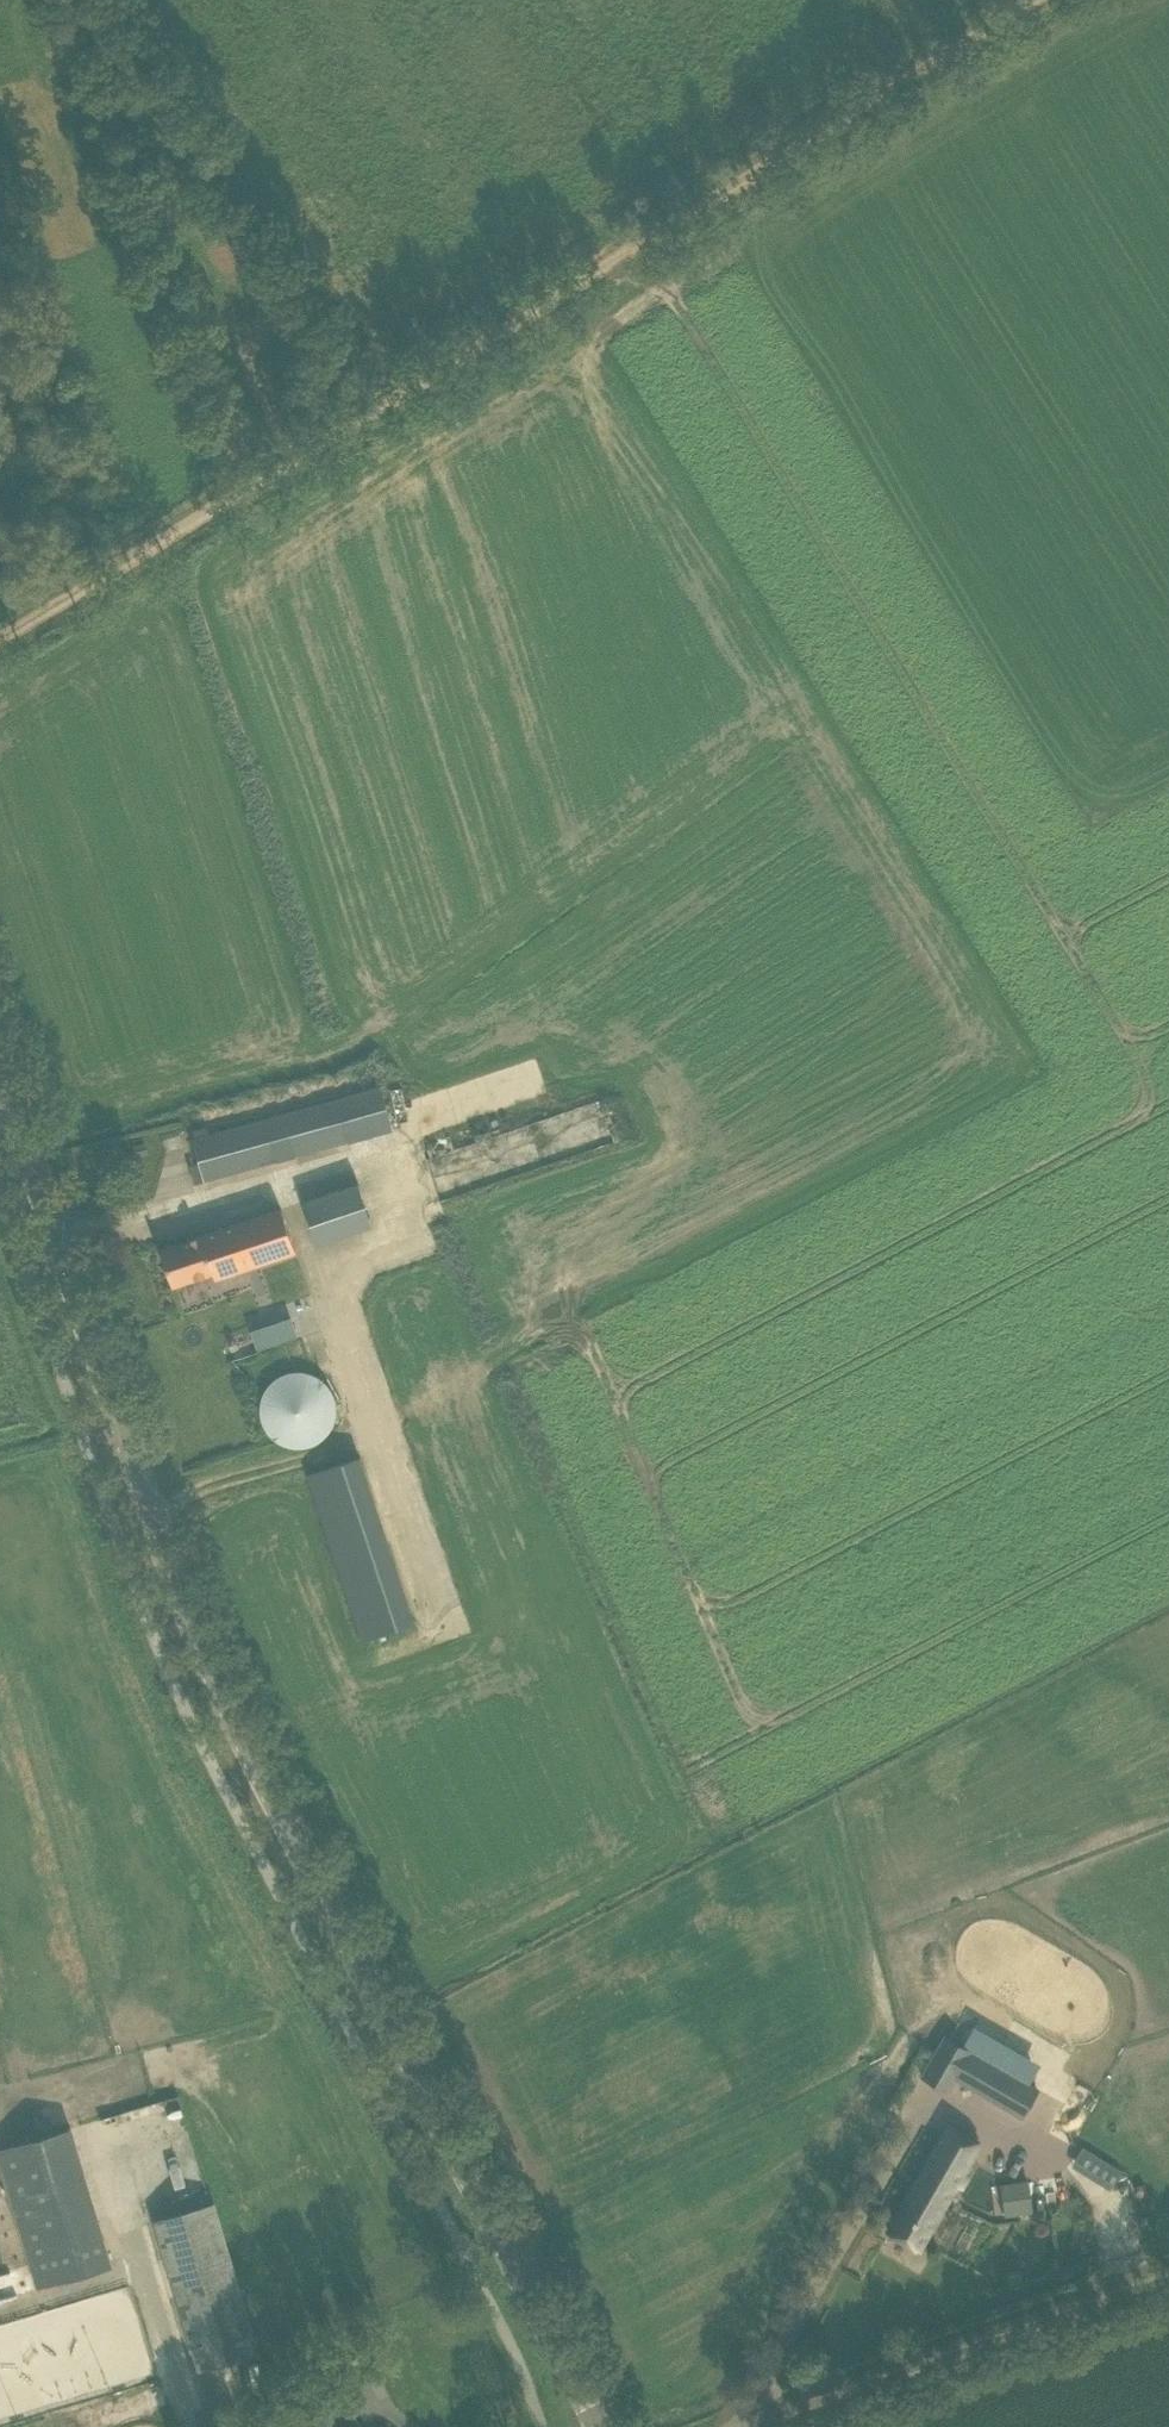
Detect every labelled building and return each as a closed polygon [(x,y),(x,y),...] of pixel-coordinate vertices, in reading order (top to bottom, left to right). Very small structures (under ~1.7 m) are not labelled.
[(339,1097),(215,1132),(192,1138),(204,1180),(351,1139),(339,1097)] [(145,1143),(135,1145),(138,1156),(147,1153),(145,1143)] [(316,1243),(373,1223),(358,1183),(302,1203),(316,1243)] [(281,1208),(183,1241),(160,1249),(173,1285),(214,1272),(215,1277),(238,1269),(295,1251),(281,1208)] [(291,1317),(252,1329),(258,1347),(297,1335),(291,1317)] [(306,1361),(257,1397),(294,1447),(343,1411),(306,1361)] [(360,1457),(307,1474),(322,1517),(374,1500),(360,1457)] [(954,2076),(1020,2114),(1036,2086),(946,2034),(922,2076),(946,2090),(954,2076)] [(919,2249),(980,2143),(950,2125),(888,2231),(919,2249)] [(73,2127),(0,2148),(0,2166),(36,2287),(114,2264),(73,2127)] [(1091,2176),(1109,2187),(1120,2168),(1102,2157),(1091,2176)] [(1028,2182),(1002,2185),(1006,2214),(1032,2211),(1028,2182)] [(260,2351),(216,2200),(154,2218),(198,2369),(260,2351)] [(0,2321),(0,2418),(154,2379),(130,2288),(0,2321)]
